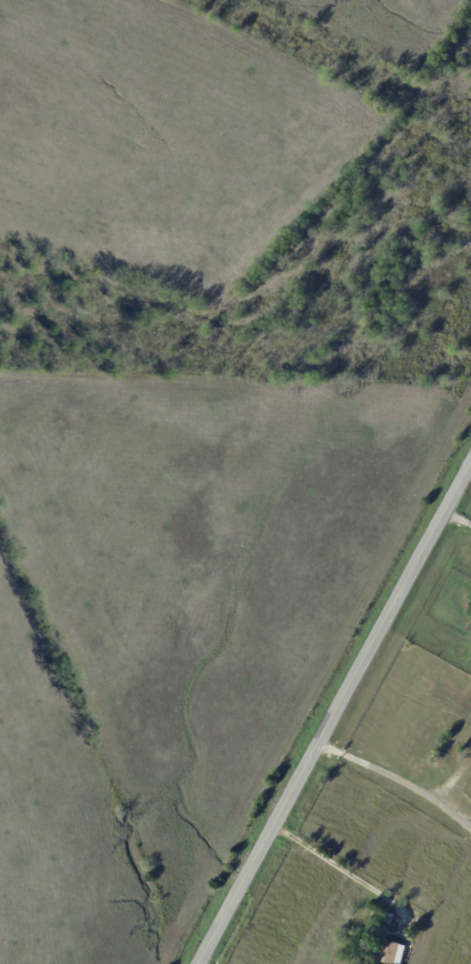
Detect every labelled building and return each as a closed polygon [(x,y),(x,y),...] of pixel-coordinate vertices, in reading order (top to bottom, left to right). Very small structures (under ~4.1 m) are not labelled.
[(408,945),(403,963),(394,963),(385,962),(391,940),(406,944),(408,945)]
